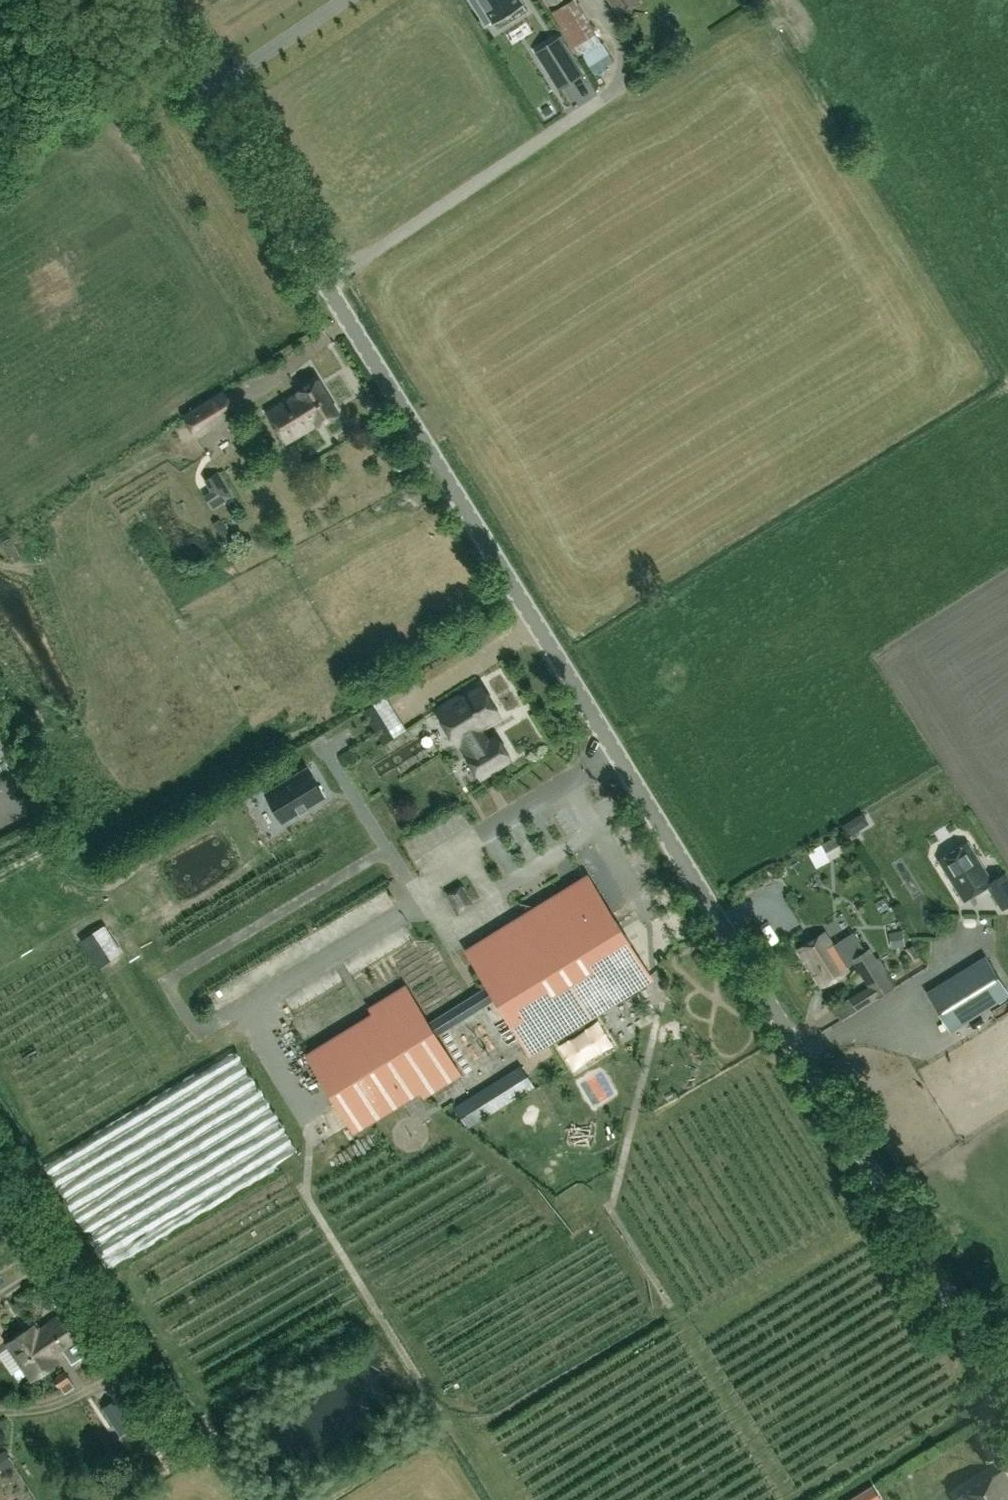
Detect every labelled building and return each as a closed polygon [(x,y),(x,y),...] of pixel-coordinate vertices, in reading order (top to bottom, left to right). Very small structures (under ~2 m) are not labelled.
[(485,24),(491,20),(493,22),(492,22),(493,24),(523,5),(522,4),(519,0),(470,0),(485,24)] [(543,8),(539,0),(531,0),(525,4),(530,14),(543,8)] [(579,60),(602,47),(595,34),(596,33),(577,0),(574,0),(552,12),(579,60)] [(613,10),(634,0),(607,0),(613,10)] [(535,51),(542,61),(560,88),(582,74),(564,47),(557,37),(535,51)] [(298,393),(266,412),(285,443),(316,424),(318,426),(338,413),(318,379),(297,391),(298,393)] [(217,424),(205,403),(184,416),(196,436),(217,424)] [(212,508),(233,496),(226,484),(205,495),(212,508)] [(479,778),(510,759),(496,736),(487,742),(479,728),(500,715),(481,686),(461,698),(459,696),(435,710),(457,745),(464,741),(471,752),(465,755),(479,778)] [(282,819),(298,810),(298,811),(299,810),(299,809),(305,805),(306,806),(307,805),(306,804),(323,794),(306,766),(265,790),(282,819)] [(857,830),(850,819),(840,825),(846,836),(857,830)] [(823,843),(831,858),(847,850),(838,835),(823,843)] [(986,887),(1001,910),(1007,906),(1007,876),(1006,872),(991,881),(967,842),(938,860),(963,901),(986,887)] [(552,870),(564,866),(557,850),(546,855),(552,870)] [(652,981),(587,876),(467,950),(532,1056),(652,981)] [(901,931),(888,934),(891,948),(904,946),(901,931)] [(854,932),(832,946),(824,932),(798,949),(822,987),(847,970),(845,967),(851,964),(866,986),(832,1008),(841,1021),(875,998),(876,999),(893,988),(891,985),(895,982),(882,963),(880,965),(869,949),(866,951),(854,932)] [(926,992),(950,1031),(1007,995),(1007,994),(987,961),(931,996),(928,991),(926,992)] [(308,1057),(352,1130),(420,1089),(423,1093),(456,1073),(406,990),(373,1010),(377,1015),(308,1057)] [(615,1040),(639,1025),(625,1003),(602,1018),(615,1040)] [(292,1139),(279,1145),(284,1156),(297,1149),(292,1139)] [(34,1324),(4,1344),(29,1383),(60,1363),(55,1355),(63,1350),(72,1363),(90,1352),(64,1313),(39,1330),(34,1324)] [(54,1378),(59,1386),(69,1379),(65,1372),(54,1378)] [(102,1407),(113,1422),(125,1413),(115,1398),(102,1407)] [(0,1472),(14,1462),(4,1449),(0,1452),(0,1472)] [(1004,1472),(1003,1470),(958,1497),(959,1499),(960,1499),(1007,1499),(1007,1479),(1004,1472)] [(880,1499),(872,1487),(850,1499),(879,1499),(880,1499)]
